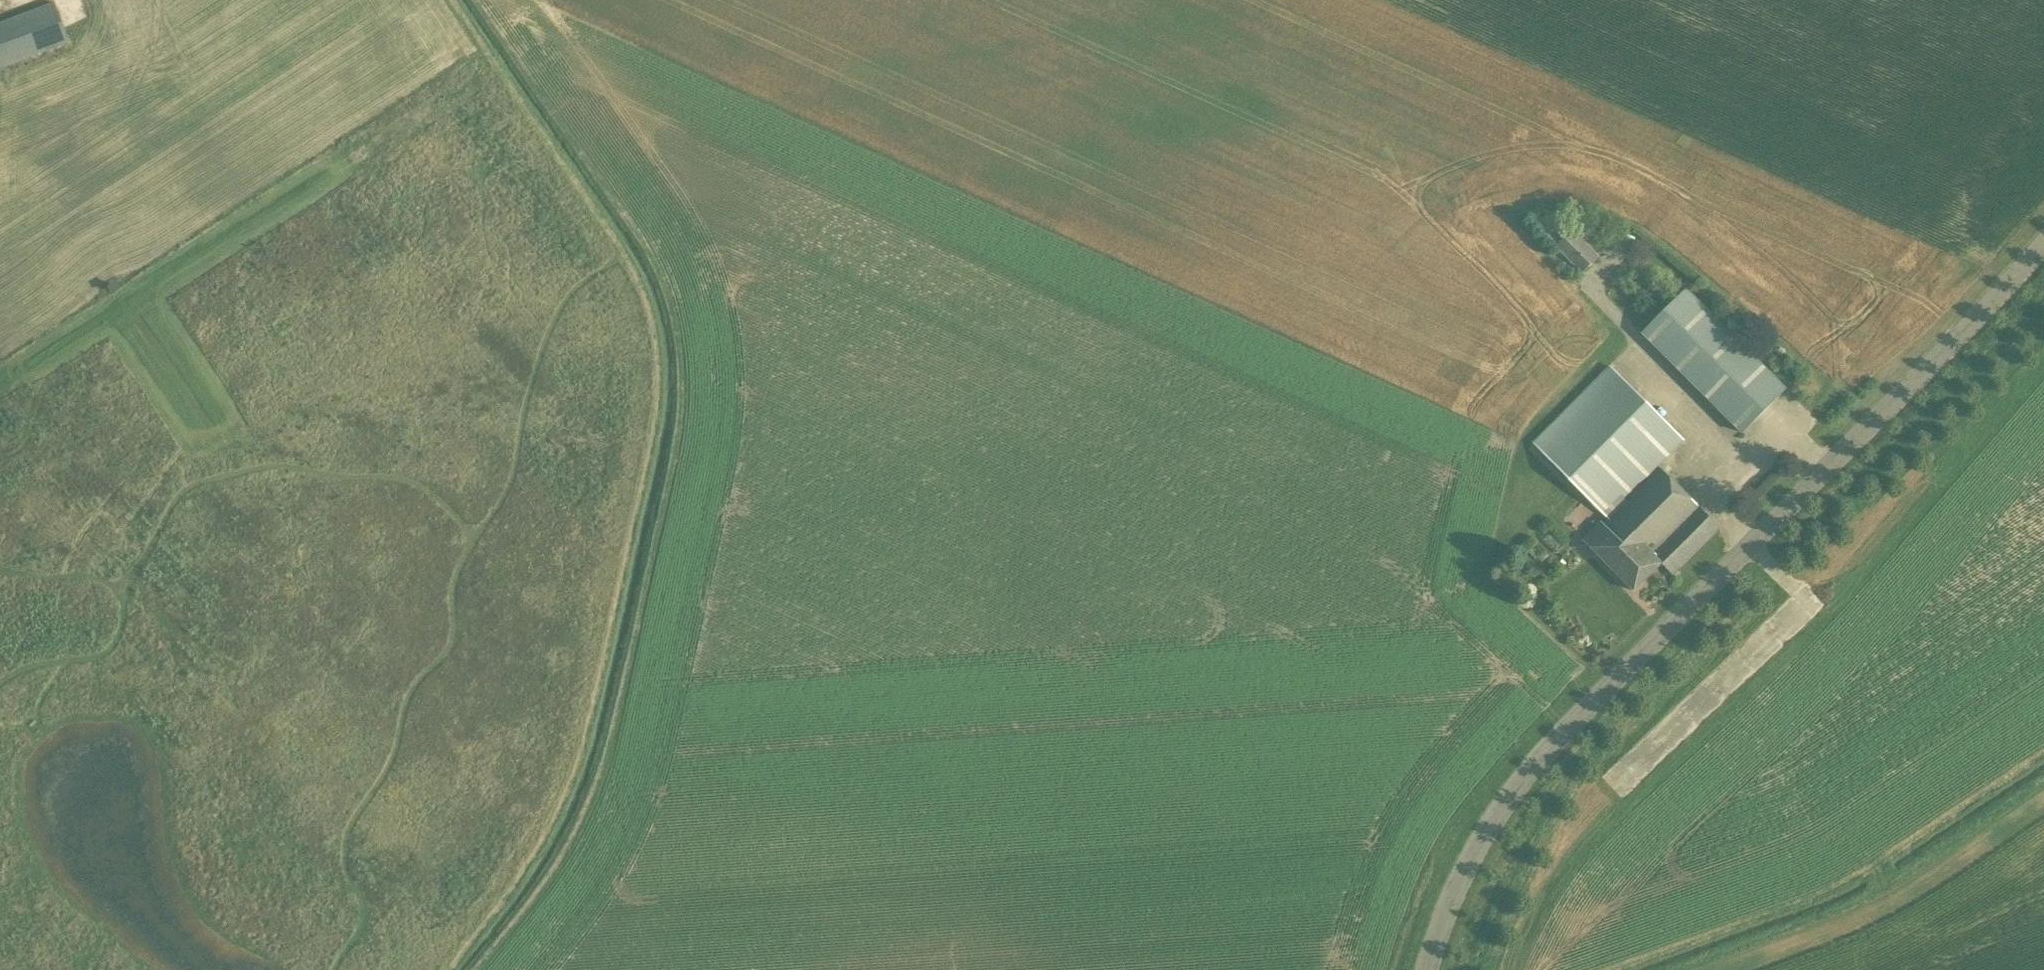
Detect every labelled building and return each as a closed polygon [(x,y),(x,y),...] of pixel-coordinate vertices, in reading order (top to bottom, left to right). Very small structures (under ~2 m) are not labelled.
[(58,16),(53,3),(52,2),(0,22),(0,69),(69,44),(58,16)] [(1555,246),(1582,273),(1599,256),(1572,229),(1564,237),(1553,225),(1545,234),(1556,245),(1555,246)] [(1641,334),(1742,434),(1787,389),(1687,289),(1641,334)] [(1634,591),(1652,574),(1652,575),(1662,566),(1675,575),(1721,529),(1660,467),(1685,441),(1610,366),(1533,443),(1608,520),(1603,525),(1601,523),(1583,540),(1634,591)]
